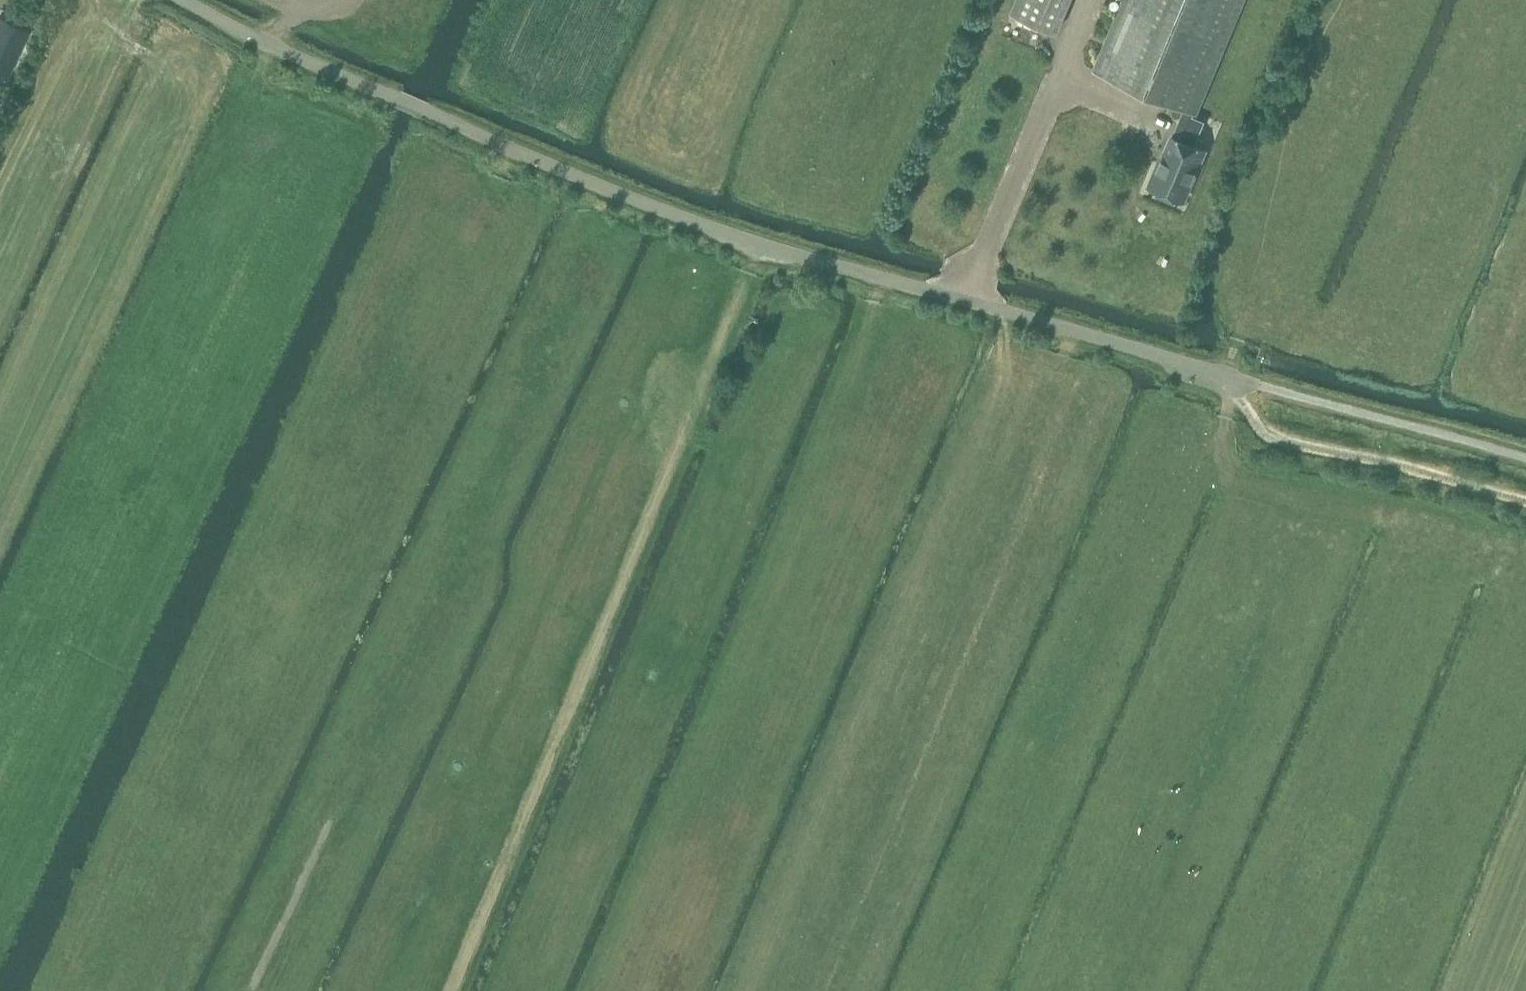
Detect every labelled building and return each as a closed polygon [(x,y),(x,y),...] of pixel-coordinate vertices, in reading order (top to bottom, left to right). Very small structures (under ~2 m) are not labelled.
[(1057,30),(1070,0),(1017,0),(1012,11),(1057,30)] [(1162,155),(1149,184),(1184,199),(1206,149),(1194,143),(1203,121),(1192,116),(1194,112),(1242,0),(1126,0),(1096,70),(1186,108),(1165,156),(1162,155)] [(28,30),(0,17),(0,66),(9,71),(28,30)]
